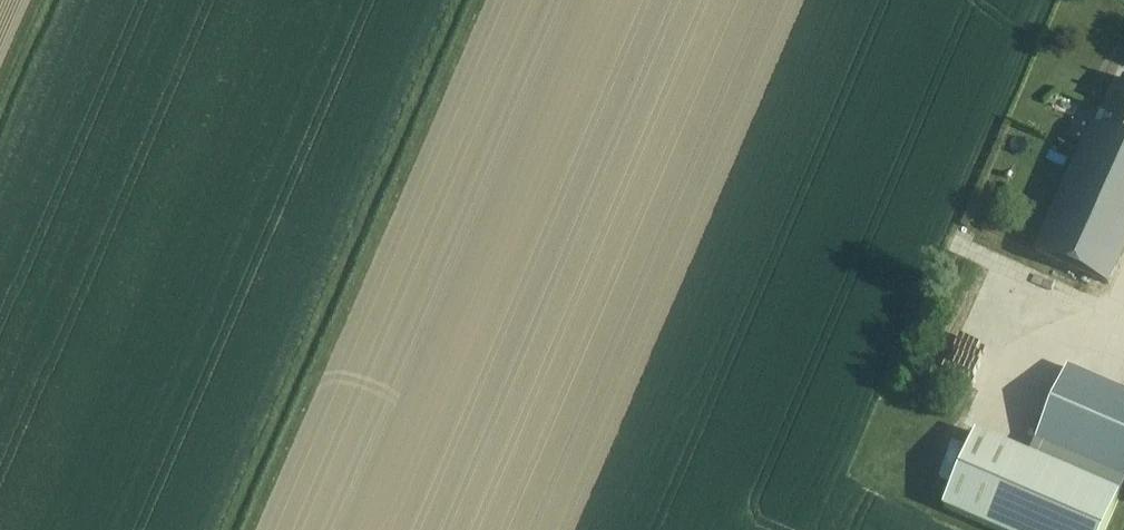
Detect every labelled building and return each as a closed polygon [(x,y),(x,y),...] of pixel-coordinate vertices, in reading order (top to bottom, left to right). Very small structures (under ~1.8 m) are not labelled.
[(1035,252),(1109,284),(1123,251),(1123,79),(1102,127),(1092,123),(1080,151),(1035,252)] [(1037,438),(1123,478),(1123,390),(1070,366),(1037,438)] [(943,506),(999,529),(1104,529),(1120,494),(1030,455),(976,432),(943,506)]
